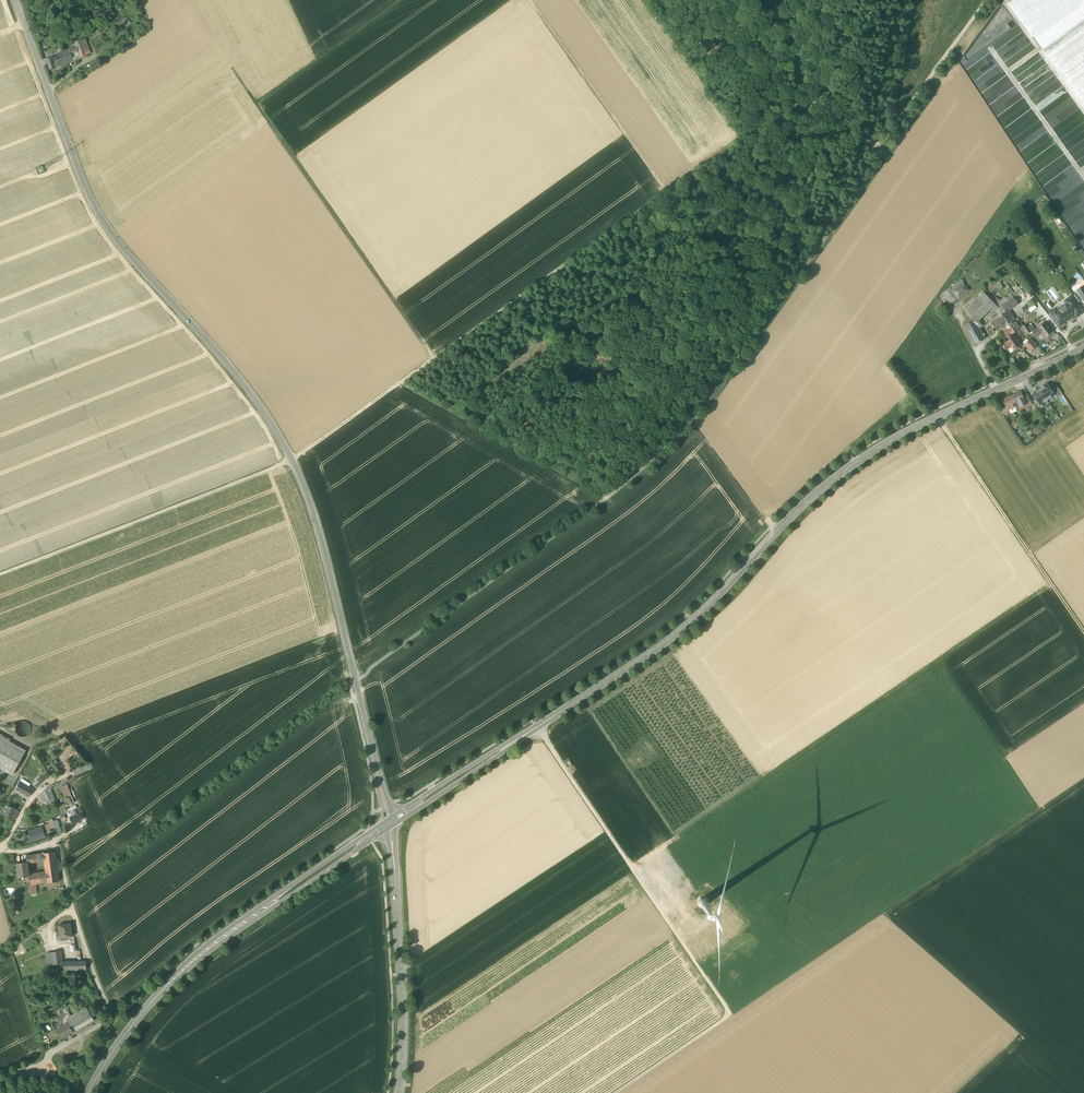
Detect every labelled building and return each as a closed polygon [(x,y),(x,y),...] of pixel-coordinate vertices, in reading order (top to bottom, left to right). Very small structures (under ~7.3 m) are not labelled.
[(1043,51),(1083,21),(1083,0),(1012,0),(1008,3),(1043,51)] [(1043,51),(1083,106),(1083,21),(1043,51)] [(75,26),(78,32),(84,28),(82,22),(75,26)] [(76,47),(81,58),(88,55),(87,54),(91,53),(85,38),(75,42),(76,47)] [(76,47),(63,52),(68,63),(73,60),(74,61),(81,59),(81,58),(76,47)] [(987,47),(966,61),(970,66),(984,57),(983,57),(991,52),(987,47)] [(68,63),(63,52),(63,51),(57,54),(59,61),(61,65),(68,63)] [(55,56),(52,57),(56,67),(61,65),(59,61),(57,61),(55,56)] [(50,69),(56,67),(52,57),(46,59),(50,69)] [(1082,203),(1080,211),(1078,199),(1074,192),(1071,193),(1073,194),(1068,197),(1070,201),(1070,203),(1070,206),(1066,207),(1067,216),(1061,214),(1083,253),(1082,243),(1083,242),(1083,241),(1083,204),(1082,203)] [(961,280),(950,287),(958,298),(969,290),(961,280)] [(950,287),(947,290),(955,300),(958,298),(950,287)] [(950,304),(955,300),(947,290),(943,293),(950,304)] [(973,318),(974,320),(976,322),(978,321),(991,309),(994,312),(995,310),(998,307),(991,299),(984,292),(979,296),(987,304),(973,318)] [(964,310),(973,318),(987,304),(979,296),(964,310)] [(1002,306),(1004,305),(1000,301),(995,296),(991,299),(998,307),(1002,314),(1006,311),(1002,306)] [(1071,296),(1068,298),(1071,301),(1067,304),(1066,303),(1064,305),(1064,306),(1059,310),(1057,310),(1056,308),(1050,312),(1059,325),(1075,314),(1077,317),(1082,313),(1080,310),(1081,309),(1071,296)] [(1002,306),(1006,311),(1008,310),(1017,304),(1013,298),(1009,302),(1004,305),(1002,306)] [(1055,307),(1056,308),(1057,310),(1059,310),(1064,306),(1064,305),(1066,303),(1067,304),(1065,301),(1064,300),(1055,307)] [(1044,302),(1042,304),(1048,312),(1051,310),(1044,302)] [(1037,308),(1034,304),(1028,309),(1031,312),(1037,308)] [(1003,316),(1009,324),(1015,321),(1015,320),(1008,310),(1006,311),(1002,314),(1003,316)] [(1002,327),(1003,329),(1009,324),(1003,316),(999,318),(991,324),(997,331),(1002,327)] [(1018,318),(1015,320),(1015,321),(1020,328),(1021,328),(1023,326),(1018,318)] [(985,339),(979,329),(974,320),(965,325),(975,344),(985,339)] [(982,326),(978,321),(976,322),(974,320),(979,329),(982,326)] [(1020,328),(1015,321),(1009,324),(1015,332),(1020,328)] [(1021,328),(1023,331),(1030,326),(1029,324),(1028,323),(1023,326),(1021,328)] [(1033,332),(1040,341),(1043,338),(1048,334),(1052,331),(1046,323),(1033,332)] [(1003,329),(1008,337),(1012,334),(1015,332),(1009,324),(1003,329)] [(1023,331),(1026,335),(1033,331),(1032,329),(1030,326),(1023,331)] [(1014,337),(1012,334),(1008,337),(1011,340),(1007,342),(1007,343),(1010,347),(1012,346),(1019,341),(1016,336),(1014,337)] [(1025,345),(1031,351),(1037,345),(1031,339),(1029,341),(1025,345)] [(1022,345),(1019,341),(1012,346),(1015,350),(1022,345)] [(1050,346),(1052,349),(1058,344),(1056,342),(1056,341),(1050,346)] [(1048,399),(1055,395),(1052,390),(1047,384),(1046,384),(1042,386),(1043,387),(1040,389),(1048,400),(1048,399)] [(1054,388),(1052,390),(1055,395),(1057,398),(1060,395),(1054,388)] [(1037,399),(1041,404),(1042,404),(1048,400),(1040,389),(1038,390),(1037,389),(1034,392),(1034,393),(1033,393),(1037,399)] [(1020,392),(1012,395),(1015,401),(1018,400),(1021,406),(1026,404),(1022,396),(1020,392)] [(1022,396),(1026,404),(1030,401),(1027,394),(1022,396)] [(1015,402),(1015,401),(1012,395),(1002,400),(1005,406),(1007,409),(1012,407),(1011,404),(1015,402)] [(1041,404),(1037,399),(1034,401),(1040,409),(1043,406),(1042,404),(1041,404)] [(1018,400),(1015,401),(1020,411),(1032,405),(1030,401),(1026,404),(1021,406),(1018,400)] [(1038,426),(1033,429),(1036,434),(1041,431),(1038,426)] [(31,730),(30,727),(29,724),(26,722),(23,721),(20,722),(17,724),(15,726),(15,730),(16,733),(18,735),(21,737),(24,737),(27,736),(30,733),(31,730)] [(12,775),(26,750),(9,741),(10,739),(0,734),(0,768),(12,775)] [(24,794),(29,797),(33,789),(21,782),(17,788),(25,793),(24,794)] [(46,801),(47,803),(52,801),(51,798),(54,796),(51,789),(47,791),(42,793),(40,795),(43,802),(46,801)] [(2,813),(7,816),(9,817),(14,819),(19,811),(6,805),(5,805),(2,813)] [(80,807),(77,808),(76,809),(73,810),(76,815),(79,814),(80,814),(83,813),(80,807)] [(70,818),(72,824),(82,820),(80,814),(79,814),(76,815),(72,817),(70,818)] [(27,832),(30,841),(44,837),(42,828),(27,832)] [(44,861),(46,872),(47,883),(59,881),(55,852),(43,853),(44,861)] [(34,862),(44,861),(43,853),(33,855),(34,862)] [(16,863),(18,877),(26,876),(29,876),(29,874),(28,863),(28,862),(27,862),(16,863)] [(29,876),(30,882),(30,885),(36,884),(47,883),(46,872),(29,874),(29,876)] [(58,925),(60,938),(65,937),(72,936),(70,924),(58,925)] [(52,952),(52,953),(53,965),(62,964),(63,962),(61,951),(52,952)] [(86,961),(63,962),(62,964),(64,970),(86,970),(86,961)] [(68,1022),(68,1023),(72,1021),(70,1017),(64,1006),(59,1008),(64,1017),(60,1019),(63,1024),(68,1022)] [(86,1007),(70,1017),(72,1021),(68,1023),(73,1031),(94,1019),(86,1007)] [(56,1028),(61,1038),(73,1031),(68,1023),(68,1022),(63,1024),(56,1028)]
